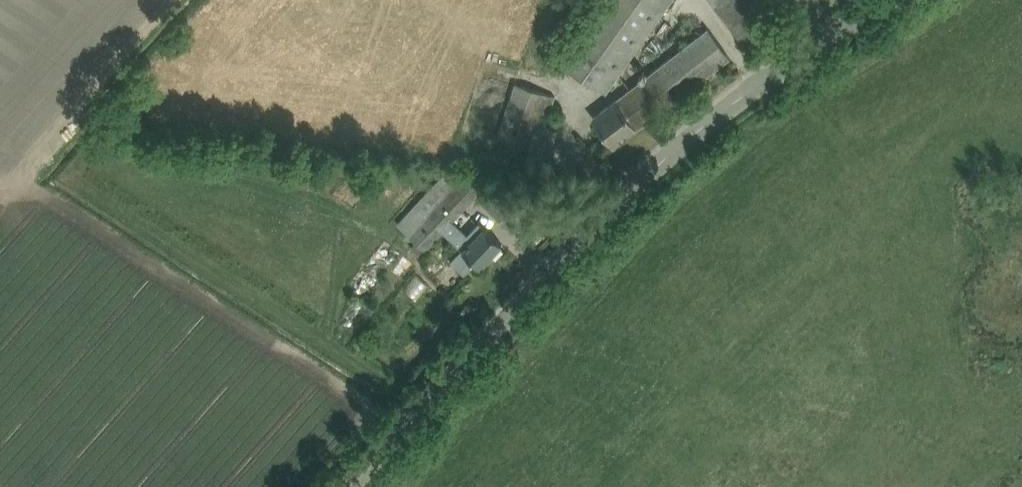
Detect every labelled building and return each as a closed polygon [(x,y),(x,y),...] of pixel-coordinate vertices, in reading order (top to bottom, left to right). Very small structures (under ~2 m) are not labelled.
[(590,81),(606,92),(671,0),(604,0),(562,62),(590,81)] [(734,29),(746,45),(778,20),(766,4),(763,0),(713,0),(734,29)] [(594,118),(615,146),(730,57),(708,29),(594,118)] [(555,96),(517,84),(500,137),(550,153),(558,130),(546,126),(555,96)] [(443,175),(398,223),(405,229),(411,235),(426,249),(442,232),(443,231),(444,232),(462,249),(451,261),(466,274),(476,262),(480,266),(503,243),(480,221),(468,234),(453,220),(481,190),(467,176),(456,188),(443,175)] [(501,219),(512,208),(513,206),(490,186),(478,198),(501,219)] [(526,190),(512,205),(519,212),(533,198),(526,190)] [(357,287),(371,298),(374,294),(376,295),(381,288),(380,288),(384,282),(379,278),(400,253),(391,246),(357,287)] [(349,330),(366,307),(355,299),(338,322),(349,330)]
